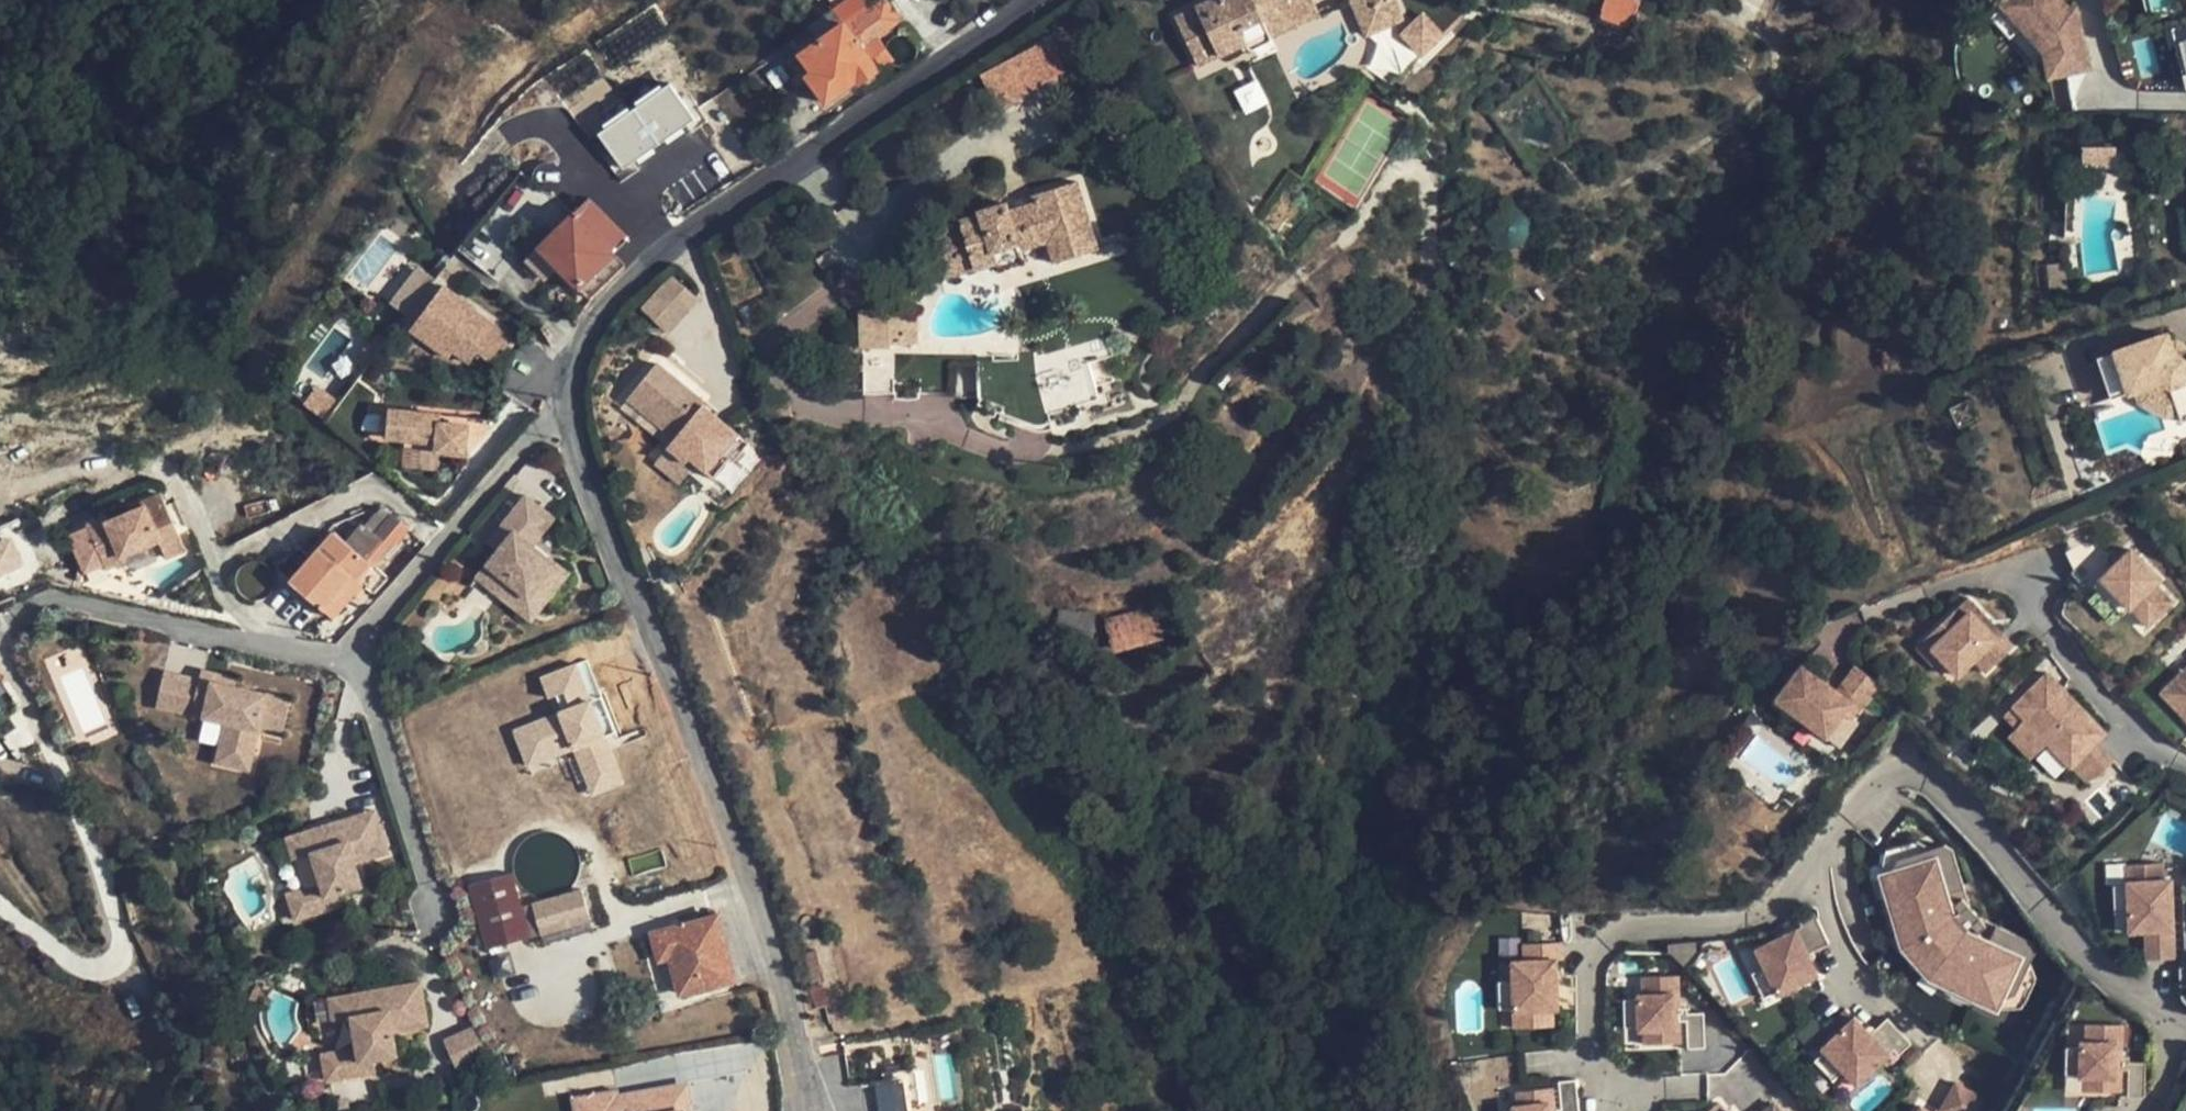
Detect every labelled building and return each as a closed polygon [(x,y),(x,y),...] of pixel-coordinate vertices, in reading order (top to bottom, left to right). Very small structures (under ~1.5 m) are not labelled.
[(881,68),(866,45),(880,35),(891,28),(871,0),(846,0),(839,5),(848,20),(796,56),(828,101),(857,81),(859,84),(881,68)] [(1196,6),(1212,60),(1249,43),(1252,48),(1273,38),(1270,30),(1293,19),(1290,10),(1313,1),(1312,0),(1208,0),(1196,6)] [(1364,18),(1376,0),(1355,0),(1364,18)] [(1397,0),(1376,0),(1364,18),(1370,30),(1403,14),(1397,0)] [(1602,13),(1625,19),(1631,0),(1606,0),(1602,13)] [(2002,0),(1999,0),(1989,9),(2014,38),(2027,27),(2002,0)] [(2094,67),(2085,22),(2066,0),(2002,0),(2027,27),(2047,50),(2053,76),(2094,67)] [(1320,17),(1313,1),(1290,10),(1293,19),(1270,30),(1273,38),(1320,17)] [(1200,65),(1212,60),(1196,6),(1177,15),(1200,65)] [(1426,10),(1405,31),(1427,53),(1449,32),(1426,10)] [(907,35),(911,37),(912,28),(903,26),(902,35),(907,35)] [(881,68),(891,61),(888,53),(888,47),(880,35),(866,45),(881,68)] [(1059,75),(1042,44),(989,74),(1005,104),(1059,75)] [(2068,76),(2053,78),(2058,101),(2073,98),(2068,76)] [(626,167),(700,120),(674,78),(599,125),(626,167)] [(1940,129),(1931,130),(1932,142),(1941,142),(1940,129)] [(2085,144),(2085,163),(2117,164),(2118,145),(2085,144)] [(1098,250),(1078,182),(1034,194),(1037,204),(1012,211),(1010,202),(978,211),(979,216),(933,230),(948,277),(997,263),(999,270),(1025,263),(1022,251),(1050,244),(1055,261),(1098,250)] [(558,230),(540,247),(559,267),(581,288),(617,253),(615,249),(628,236),(590,197),(558,230)] [(519,251),(526,260),(540,247),(558,230),(549,221),(519,251)] [(546,279),(559,267),(540,247),(526,260),(546,279)] [(591,298),(627,263),(617,253),(581,288),(591,298)] [(2070,284),(2067,261),(2051,262),(2054,286),(2070,284)] [(422,265),(395,301),(410,312),(437,277),(422,265)] [(677,274),(648,305),(673,329),(703,297),(677,274)] [(520,341),(448,284),(414,326),(452,356),(455,351),(465,359),(484,351),(502,365),(520,341)] [(892,343),(901,343),(899,308),(861,308),(862,349),(892,348),(892,343)] [(917,308),(899,308),(901,343),(918,343),(917,308)] [(2111,350),(2125,390),(2158,379),(2168,384),(2180,421),(2185,418),(2185,355),(2182,356),(2172,351),(2164,331),(2111,350)] [(658,362),(626,397),(674,438),(668,445),(687,462),(691,457),(714,478),(731,458),(736,461),(749,444),(725,423),(715,435),(707,429),(717,416),(703,402),(703,401),(658,362)] [(893,394),(893,370),(867,369),(867,395),(893,394)] [(322,383),(308,401),(329,418),(343,400),(322,383)] [(443,413),(391,407),(388,435),(407,437),(439,441),(438,449),(467,453),(470,424),(442,420),(443,413)] [(717,416),(707,429),(715,435),(725,423),(717,416)] [(439,441),(407,437),(406,446),(438,449),(439,441)] [(890,468),(884,453),(874,457),(879,472),(890,468)] [(1152,485),(1148,473),(1134,478),(1138,491),(1152,485)] [(531,498),(526,494),(488,541),(498,550),(506,540),(509,525),(531,498)] [(161,495),(142,502),(144,507),(108,522),(106,518),(88,526),(106,569),(123,562),(121,557),(159,541),(166,558),(185,550),(161,495)] [(554,516),(531,498),(509,525),(506,540),(498,550),(477,576),(496,591),(507,579),(541,606),(569,572),(532,543),(554,516)] [(356,572),(360,576),(372,563),(376,566),(410,527),(391,510),(385,517),(377,511),(364,524),(361,523),(345,539),(334,531),(291,580),(324,609),(356,572)] [(2106,544),(2086,524),(2059,537),(2068,555),(2064,559),(2077,572),(2102,548),(2106,544)] [(0,542),(0,573),(27,561),(16,535),(0,542)] [(2155,566),(2126,536),(2116,545),(2107,554),(2088,572),(2101,586),(2107,579),(2123,596),(2141,614),(2168,590),(2150,571),(2155,566)] [(2116,545),(2111,539),(2106,544),(2102,548),(2107,554),(2116,545)] [(190,566),(194,574),(217,557),(215,553),(190,566)] [(221,566),(217,557),(194,574),(196,579),(221,566)] [(214,576),(217,585),(228,580),(224,572),(214,576)] [(365,581),(360,576),(356,572),(324,609),(335,617),(365,581)] [(541,606),(507,579),(496,591),(531,619),(541,606)] [(2123,596),(2107,579),(2101,586),(2116,602),(2123,596)] [(1990,611),(1973,593),(1928,636),(1946,655),(1953,648),(1970,666),(1978,659),(1990,672),(2020,643),(2007,629),(2000,636),(1983,617),(1990,611)] [(1164,636),(1156,606),(1108,619),(1116,650),(1164,636)] [(1093,636),(1096,614),(1063,609),(1060,632),(1093,636)] [(2007,629),(1990,611),(1983,617),(2000,636),(2007,629)] [(1946,655),(1928,636),(1920,644),(1938,662),(1946,655)] [(1970,666),(1953,648),(1946,655),(1962,672),(1970,666)] [(1879,675),(1855,656),(1836,680),(1802,654),(1775,688),(1813,718),(1823,705),(1837,716),(1846,704),(1853,709),(1879,675)] [(2167,675),(2185,696),(2185,656),(2167,675)] [(589,658),(543,675),(551,696),(562,692),(568,708),(517,727),(532,765),(572,750),(588,794),(625,781),(606,731),(616,728),(589,658)] [(2068,685),(2052,668),(2017,701),(2030,714),(2019,724),(2041,748),(2051,739),(2088,778),(2098,774),(2102,771),(2118,758),(2100,739),(2109,729),(2085,704),(2078,711),(2061,692),(2068,685)] [(165,671),(157,707),(227,722),(222,746),(255,753),(260,729),(283,734),(291,699),(236,687),(237,679),(220,675),(213,682),(210,692),(199,690),(201,679),(165,671)] [(2158,683),(2185,713),(2185,696),(2167,675),(2158,683)] [(2158,683),(2138,702),(2172,737),(2185,724),(2185,713),(2158,683)] [(2085,704),(2068,685),(2061,692),(2078,711),(2085,704)] [(2030,714),(2017,701),(2006,711),(2019,724),(2030,714)] [(1837,716),(1823,705),(1813,718),(1826,728),(1837,716)] [(2041,748),(2019,724),(2011,732),(2033,756),(2041,748)] [(255,753),(222,746),(218,762),(251,769),(255,753)] [(377,810),(343,820),(346,829),(379,818),(377,810)] [(317,828),(289,837),(295,858),(306,855),(315,885),(289,893),(297,919),(344,904),(340,892),(363,885),(356,862),(390,851),(379,818),(346,829),(343,820),(335,823),(331,833),(320,837),(317,828)] [(335,823),(317,828),(320,837),(331,833),(335,823)] [(2017,1004),(2043,942),(2011,929),(1981,936),(1983,931),(1975,897),(1953,902),(1964,875),(1956,842),(1895,856),(1887,875),(1909,969),(2001,1008),(2017,1004)] [(2181,955),(2174,857),(2116,861),(2121,934),(2152,932),(2153,957),(2181,955)] [(582,862),(581,877),(590,874),(586,861),(582,862)] [(531,937),(517,883),(514,874),(470,885),(488,949),(531,937)] [(532,901),(541,935),(587,921),(593,920),(584,887),(532,901)] [(734,979),(718,916),(653,931),(660,960),(671,957),(681,993),(734,979)] [(589,931),(587,921),(541,935),(543,943),(589,931)] [(1781,995),(1825,974),(1800,923),(1756,944),(1781,995)] [(1528,954),(1561,953),(1560,941),(1527,942),(1528,954)] [(1564,1024),(1561,955),(1502,958),(1505,1027),(1564,1024)] [(423,982),(388,988),(389,996),(424,990),(423,982)] [(361,992),(332,997),(336,1019),(346,1017),(352,1048),(325,1053),(329,1079),(378,1071),(376,1058),(400,1054),(396,1030),(430,1024),(424,990),(389,996),(388,988),(380,989),(374,999),(363,1001),(361,992)] [(380,989),(361,992),(363,1001),(374,999),(380,989)] [(1642,991),(1643,1045),(1708,1043),(1707,1013),(1680,1014),(1679,990),(1642,991)] [(1861,1084),(1895,1048),(1855,1011),(1822,1047),(1861,1084)] [(2077,1023),(2077,1037),(2126,1036),(2125,1021),(2077,1023)] [(479,1022),(448,1037),(461,1067),(493,1053),(479,1022)] [(2069,1040),(2070,1091),(2148,1089),(2148,1061),(2123,1061),(2122,1039),(2069,1040)] [(826,1082),(852,1080),(850,1050),(824,1052),(826,1082)] [(873,1070),(874,1079),(896,1075),(901,1102),(911,1100),(905,1064),(873,1070)] [(854,1082),(859,1110),(902,1110),(901,1102),(896,1075),(874,1079),(854,1082)] [(1990,1096),(1958,1078),(1939,1110),(1921,1100),(1915,1110),(1981,1110),(1990,1096)] [(1581,1079),(1508,1081),(1509,1110),(1582,1110),(1581,1079)] [(628,1110),(656,1110),(651,1083),(624,1088),(628,1110)] [(1728,1095),(1705,1110),(1740,1110),(1728,1095)] [(1779,1098),(1760,1110),(1788,1110),(1779,1098)] [(681,1108),(681,1110),(700,1110),(699,1102),(680,1104),(681,1108)]
